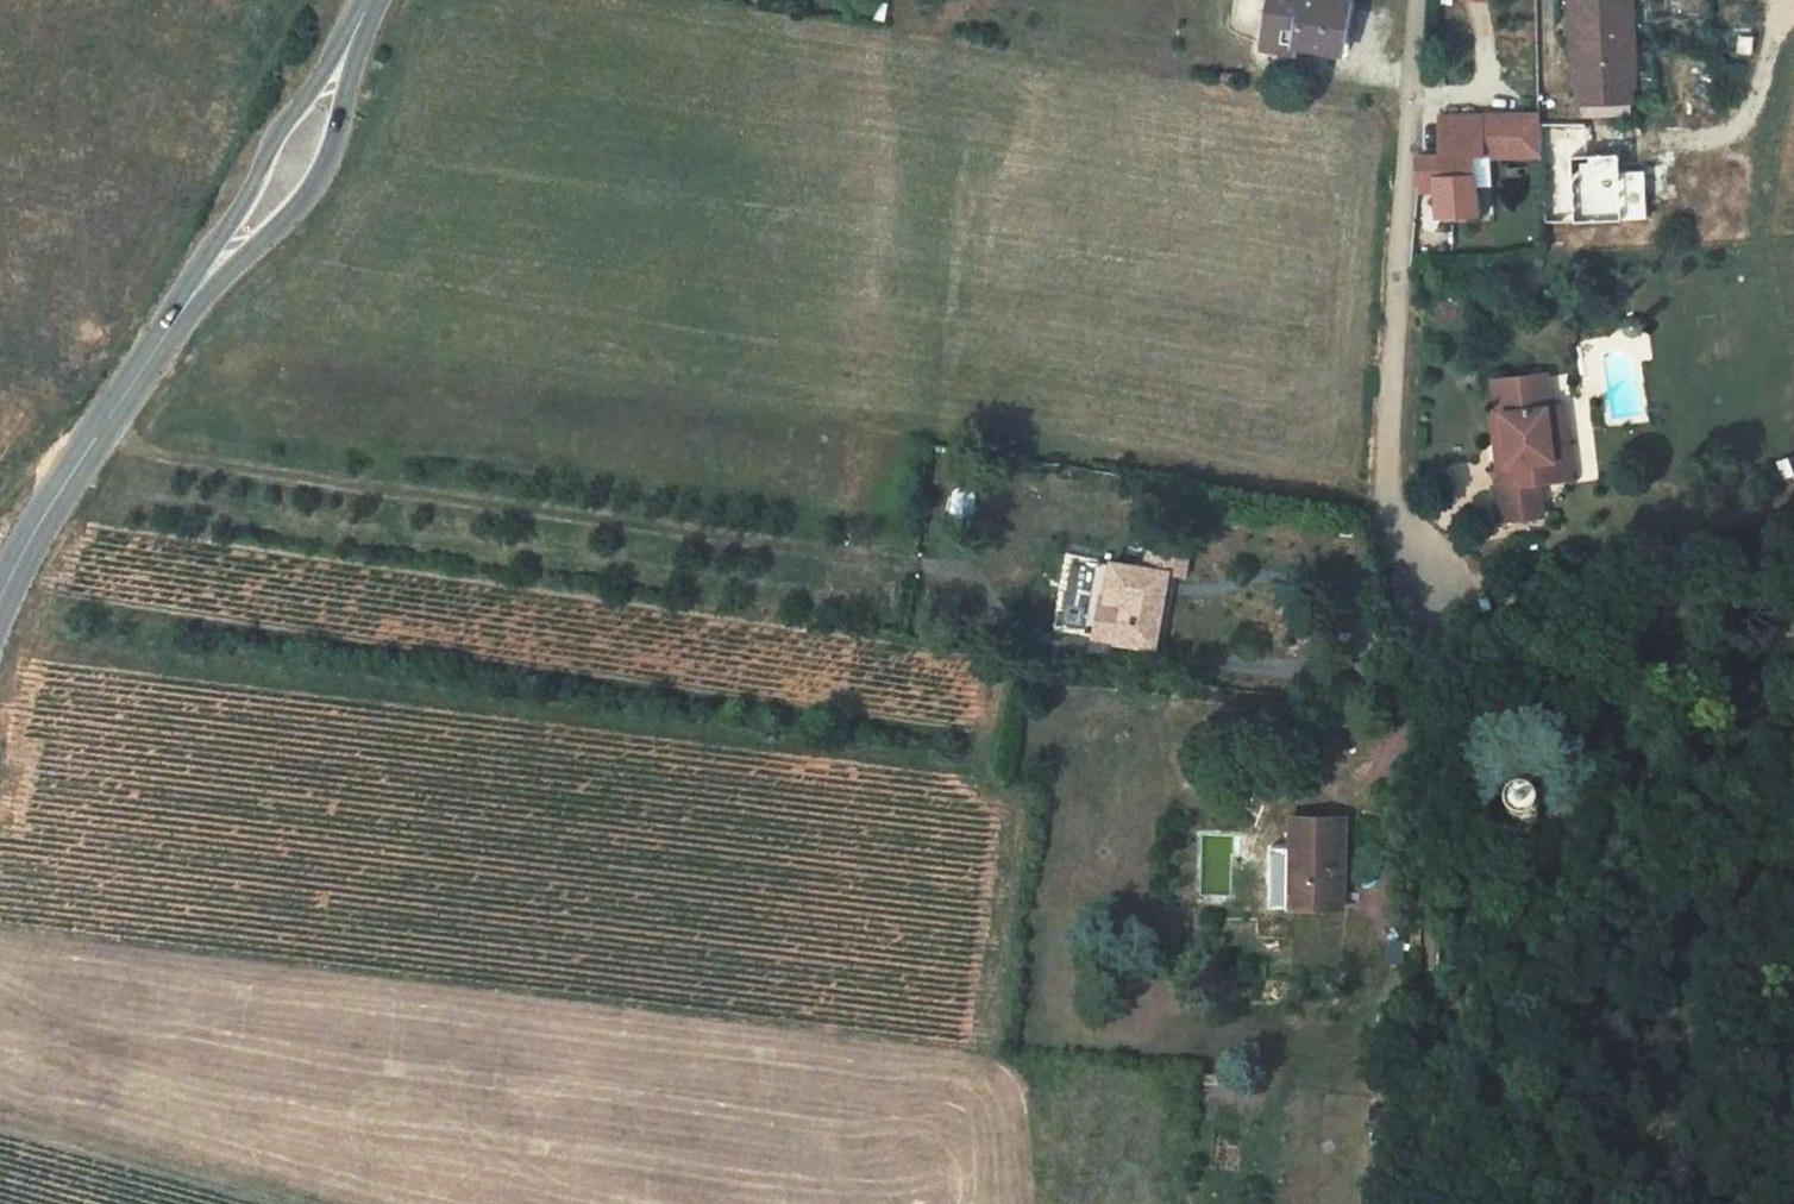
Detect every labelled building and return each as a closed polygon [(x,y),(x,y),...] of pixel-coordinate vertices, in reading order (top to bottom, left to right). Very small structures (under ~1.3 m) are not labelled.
[(1242,0),(1237,0),(1228,56),(1268,62),(1269,55),(1308,60),(1310,44),(1321,44),(1325,12),(1242,0)] [(1600,91),(1599,0),(1547,0),(1547,7),(1541,7),(1543,66),(1546,65),(1547,90),(1600,91)] [(1413,196),(1414,227),(1452,226),(1448,168),(1482,167),(1482,166),(1512,165),(1511,126),(1419,130),(1421,169),(1395,170),(1396,197),(1413,196)] [(1520,419),(1516,387),(1464,395),(1470,427),(1464,428),(1475,498),(1467,498),(1472,532),(1518,526),(1513,495),(1530,492),(1522,447),(1540,445),(1535,416),(1520,419)] [(1553,455),(1567,453),(1562,422),(1548,424),(1553,455)] [(1547,489),(1540,445),(1522,447),(1530,492),(1547,489)] [(1097,620),(1092,652),(1131,657),(1142,582),(1158,584),(1162,554),(1118,548),(1114,578),(1086,574),(1080,617),(1097,620)] [(1160,570),(1182,575),(1186,552),(1165,548),(1160,570)] [(1531,809),(1534,806),(1535,804),(1536,802),(1536,795),(1535,792),(1534,789),(1532,787),(1529,785),(1526,782),(1523,781),(1518,781),(1514,782),(1509,785),(1505,790),(1503,793),(1503,797),(1503,802),(1506,808),(1512,813),(1515,814),(1522,813),(1527,812),(1531,809)] [(1268,826),(1267,862),(1274,862),(1274,919),(1320,919),(1320,851),(1312,851),(1312,826),(1268,826)]
